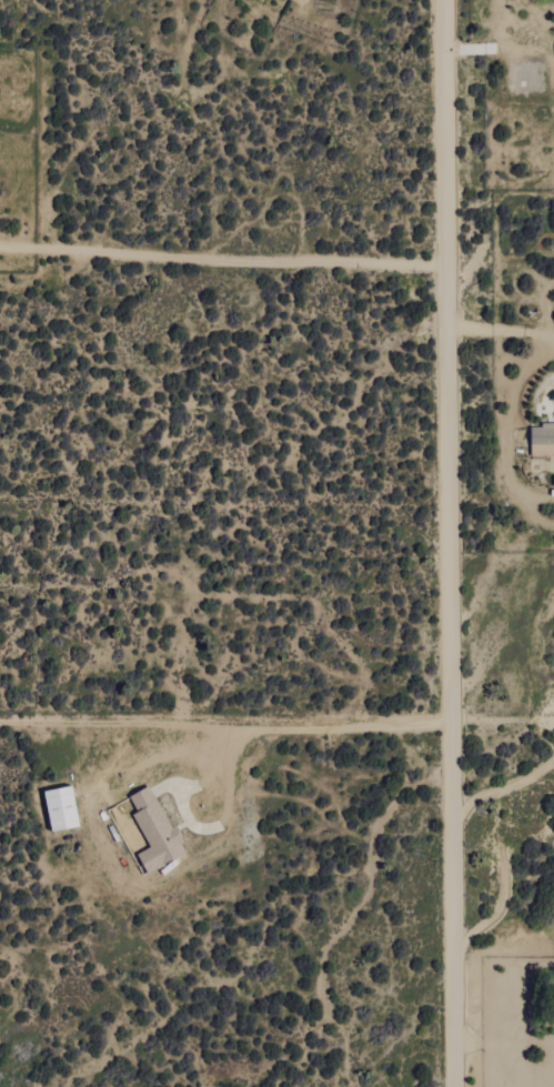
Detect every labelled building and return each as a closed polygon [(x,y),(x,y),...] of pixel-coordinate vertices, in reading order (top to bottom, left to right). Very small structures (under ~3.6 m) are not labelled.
[(530,456),(553,456),(553,425),(530,426),(530,456)] [(129,797),(137,813),(133,815),(149,848),(137,854),(146,873),(185,854),(152,785),(129,797)] [(44,791),(49,832),(78,829),(73,788),(44,791)]
